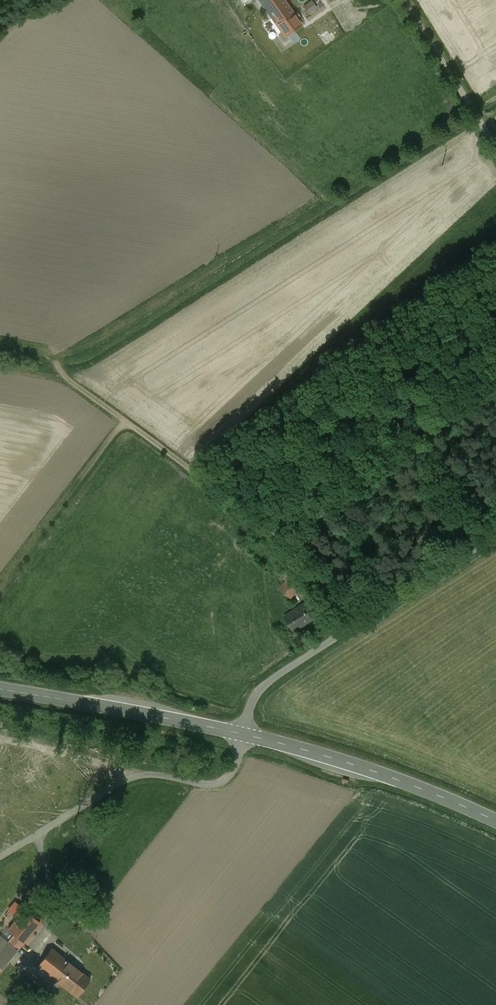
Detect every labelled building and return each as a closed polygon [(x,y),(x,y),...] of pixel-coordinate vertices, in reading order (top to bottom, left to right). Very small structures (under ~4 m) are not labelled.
[(284,0),(260,0),(286,36),(301,24),(284,0)] [(329,9),(323,1),(307,12),(312,20),(329,9)] [(299,41),(308,40),(307,31),(298,32),(299,41)] [(339,562),(332,569),(338,574),(345,566),(339,562)] [(302,585),(292,575),(280,589),(291,598),(302,585)] [(317,617),(308,602),(285,616),(295,631),(317,617)] [(40,922),(15,901),(0,920),(0,927),(7,933),(0,942),(0,967),(2,968),(40,922)] [(91,979),(51,948),(38,966),(51,976),(49,978),(52,980),(53,978),(77,997),(91,979)]
